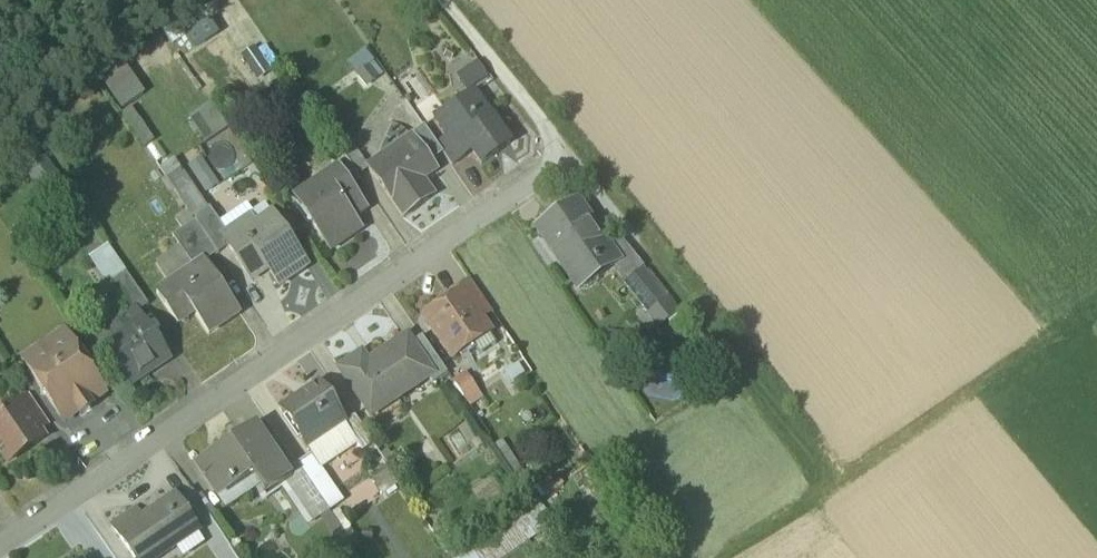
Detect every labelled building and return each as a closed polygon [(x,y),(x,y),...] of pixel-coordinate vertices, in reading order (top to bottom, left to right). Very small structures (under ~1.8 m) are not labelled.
[(143,96),(122,64),(100,78),(123,110),(143,96)] [(486,78),(477,64),(459,79),(468,92),(486,78)] [(368,68),(358,76),(366,86),(376,78),(368,68)] [(474,94),(436,120),(448,138),(464,160),(473,153),(481,165),(510,145),(474,94)] [(189,117),(205,141),(228,126),(211,102),(189,117)] [(132,106),(123,111),(142,145),(152,140),(132,106)] [(436,146),(424,128),(409,137),(413,143),(415,142),(428,161),(441,152),(436,146)] [(409,137),(366,166),(403,219),(426,203),(415,187),(437,172),(428,161),(415,142),(413,143),(409,137)] [(448,138),(436,146),(441,152),(452,168),(464,160),(448,138)] [(361,181),(340,150),(328,159),(337,171),(338,171),(350,188),(361,181)] [(201,157),(188,165),(206,192),(219,183),(201,157)] [(50,160),(30,172),(46,198),(66,187),(50,160)] [(208,210),(182,171),(181,172),(174,161),(160,170),(188,213),(193,220),(208,210)] [(337,171),(295,200),(331,252),(360,231),(343,206),(356,197),(350,188),(338,171),(337,171)] [(612,256),(578,204),(538,231),(574,283),(612,256)] [(208,210),(193,220),(217,255),(228,248),(222,238),(227,234),(209,209),(208,210)] [(193,220),(188,213),(175,221),(182,231),(172,238),(180,249),(193,269),(205,261),(206,263),(217,255),(193,220)] [(260,235),(249,219),(227,234),(222,238),(228,248),(246,274),(263,263),(279,287),(307,268),(276,223),(260,235)] [(180,249),(155,265),(169,286),(193,269),(180,249)] [(169,286),(156,294),(177,324),(194,313),(208,335),(240,313),(206,263),(205,261),(193,269),(169,286)] [(148,307),(126,274),(107,287),(129,319),(148,307)] [(664,301),(642,274),(626,286),(648,314),(664,301)] [(471,282),(458,291),(474,315),(475,315),(487,307),(471,282)] [(458,291),(444,301),(446,304),(425,319),(453,359),(475,344),(472,339),(485,329),(475,315),(474,315),(458,291)] [(140,321),(102,346),(130,387),(167,361),(140,321)] [(63,341),(46,352),(43,349),(42,350),(44,354),(27,365),(26,363),(24,364),(41,389),(40,395),(46,396),(64,422),(78,413),(80,416),(91,409),(89,405),(103,396),(85,370),(86,364),(80,363),(63,337),(61,338),(63,341)] [(447,375),(421,337),(410,345),(430,374),(427,377),(432,385),(447,375)] [(407,339),(367,366),(361,357),(340,371),(370,416),(427,377),(430,374),(410,345),(407,339)] [(467,371),(453,380),(468,406),(482,397),(467,371)] [(318,386),(281,411),(306,448),(307,447),(343,423),(318,386)] [(30,397),(19,405),(25,413),(36,406),(30,397)] [(0,418),(0,449),(9,462),(43,439),(26,414),(25,413),(19,405),(0,418)] [(373,444),(354,416),(343,424),(356,443),(355,443),(361,452),(373,444)] [(343,423),(307,447),(312,455),(320,467),(355,443),(356,443),(343,424),(343,423)] [(258,432),(235,448),(232,444),(197,468),(225,510),(253,491),(252,488),(253,485),(255,483),(263,495),(283,482),(289,478),(285,472),(258,432)] [(320,467),(312,455),(296,465),(317,495),(332,485),(320,467)] [(317,495),(296,465),(285,472),(289,478),(283,482),(300,506),(317,495)] [(390,469),(372,481),(381,494),(399,481),(390,469)] [(332,485),(317,495),(327,510),(343,499),(332,485)] [(317,495),(300,506),(310,521),(327,510),(317,495)] [(142,520),(135,510),(111,526),(133,557),(158,557),(171,549),(172,550),(173,549),(172,548),(196,531),(198,532),(199,532),(175,497),(142,520)]
